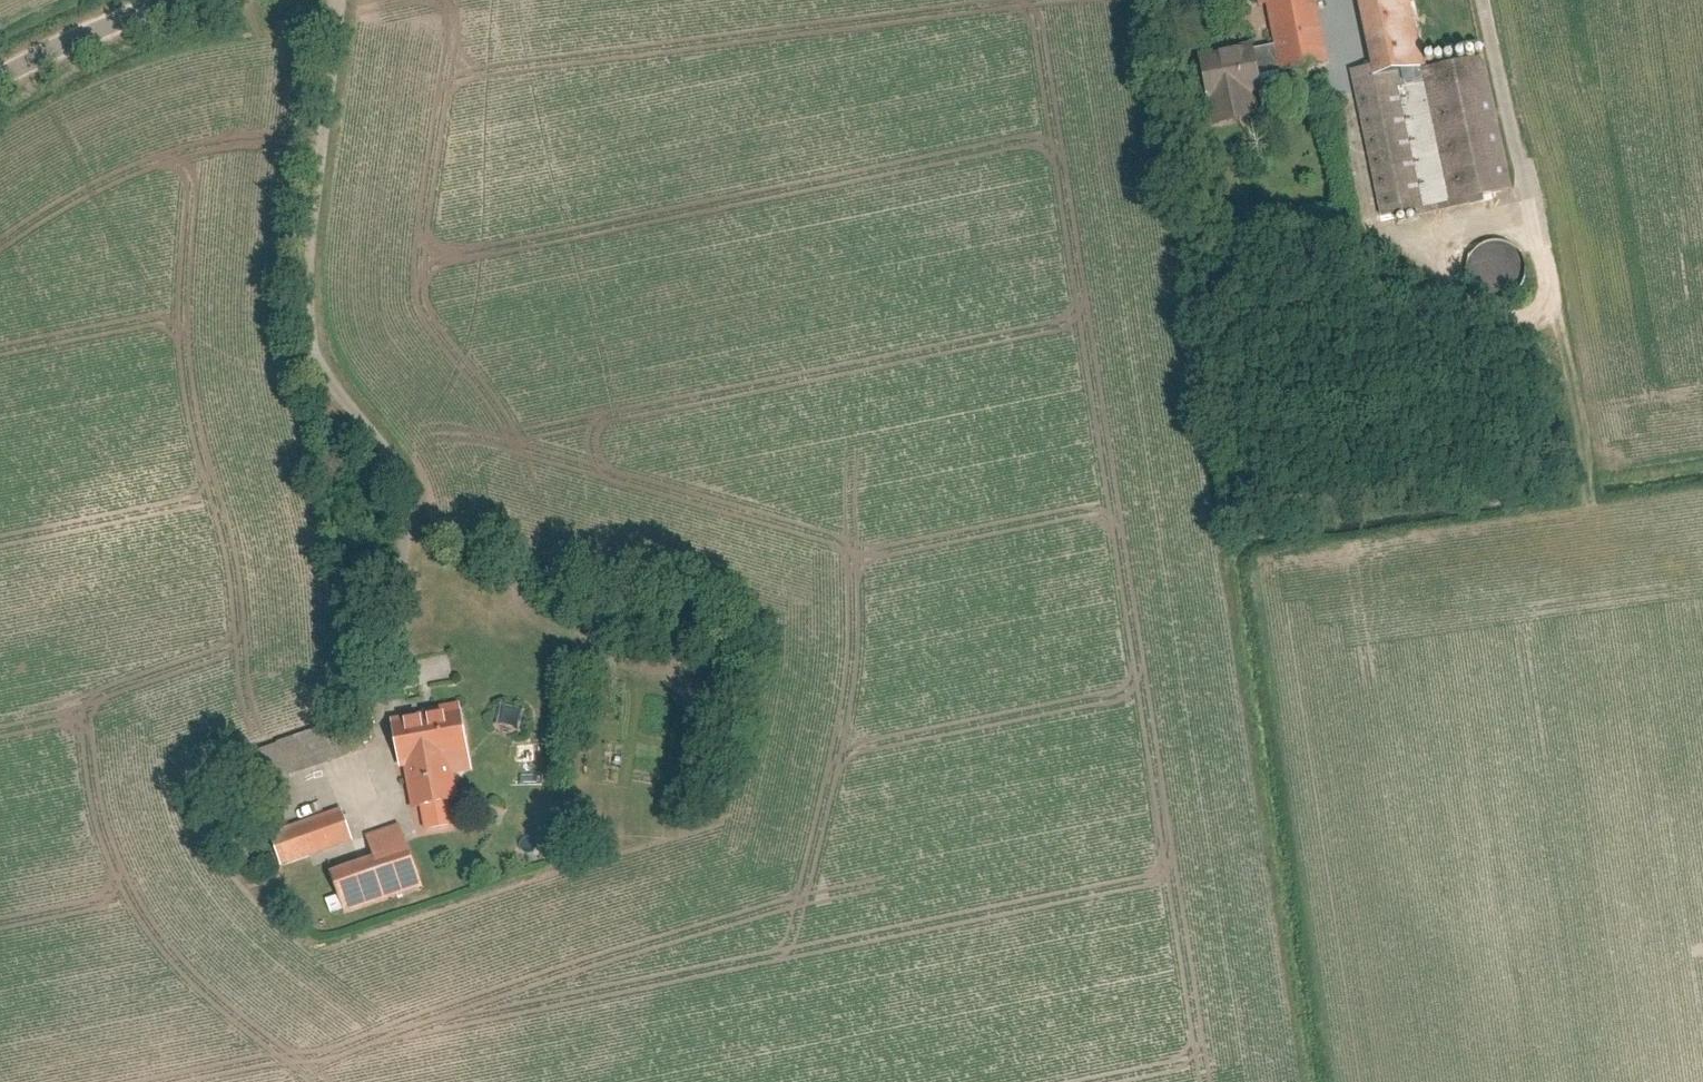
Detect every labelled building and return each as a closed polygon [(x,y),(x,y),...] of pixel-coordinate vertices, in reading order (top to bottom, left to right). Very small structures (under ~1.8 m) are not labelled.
[(1304,0),(1259,0),(1271,65),(1246,70),(1244,55),(1205,62),(1217,125),(1252,119),(1247,88),(1289,80),(1286,61),(1314,56),(1304,0)] [(1479,59),(1415,72),(1400,0),(1363,0),(1377,70),(1350,75),(1379,219),(1506,193),(1479,59)] [(1536,279),(1537,272),(1536,265),(1534,259),(1531,253),(1527,248),(1521,244),(1515,241),(1509,239),(1503,239),(1495,240),(1489,242),(1484,246),(1479,250),(1475,255),(1473,261),(1471,267),(1471,274),(1472,282),(1474,287),(1477,292),(1481,296),(1487,301),(1492,303),(1499,305),(1504,305),(1509,305),(1517,303),(1522,300),(1527,296),(1531,291),(1535,285),(1536,279)] [(452,810),(444,764),(466,760),(454,694),(402,704),(412,758),(401,760),(411,817),(452,810)] [(270,836),(281,871),(353,848),(342,814),(270,836)] [(369,839),(375,854),(329,871),(345,915),(421,888),(405,844),(400,845),(394,829),(369,839)]
